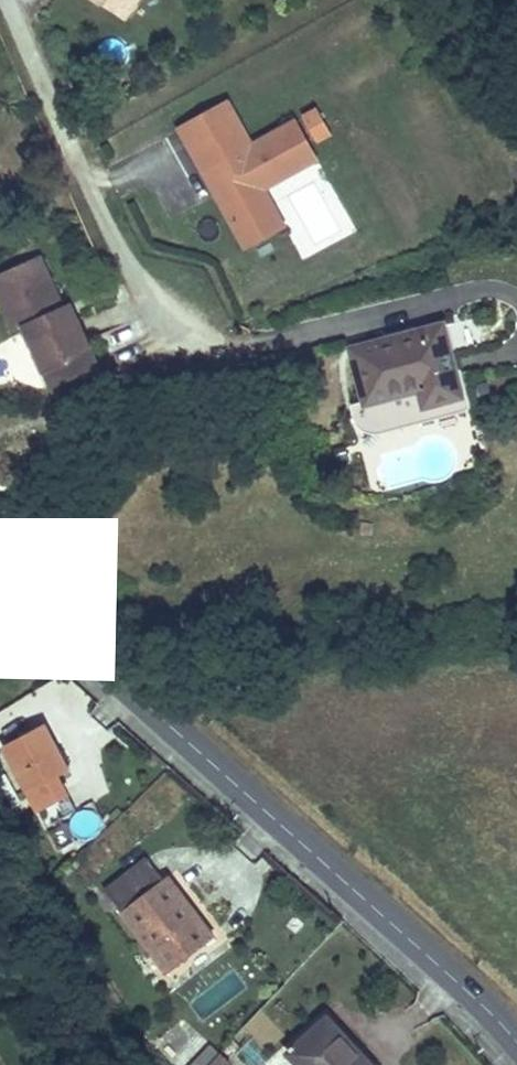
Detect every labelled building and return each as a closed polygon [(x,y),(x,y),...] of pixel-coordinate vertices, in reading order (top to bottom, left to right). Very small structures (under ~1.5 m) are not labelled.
[(124,13),(132,0),(104,0),(124,13)] [(243,128),(230,104),(182,130),(195,154),(243,128)] [(265,191),(319,162),(298,123),(254,147),(206,174),(236,230),(275,209),(265,191)] [(254,147),(243,128),(195,154),(206,174),(254,147)] [(285,228),(275,209),(236,230),(247,249),(285,228)] [(0,292),(0,335),(7,351),(18,346),(47,410),(70,400),(69,396),(94,385),(76,344),(66,349),(60,336),(34,276),(0,292)] [(70,331),(60,336),(66,349),(76,344),(70,331)] [(365,366),(383,418),(435,400),(446,431),(483,417),(454,335),(365,366)] [(435,400),(383,418),(370,424),(375,440),(380,444),(386,447),(392,448),(398,448),(446,431),(435,400)] [(42,724),(2,745),(25,790),(65,768),(42,724)] [(148,861),(105,896),(171,976),(217,938),(167,879),(165,882),(148,861)] [(284,1055),(291,1064),(353,1064),(325,1026),(284,1055)] [(218,1054),(209,1047),(193,1064),(207,1064),(218,1054)] [(218,1054),(207,1064),(226,1064),(228,1063),(218,1054)]
